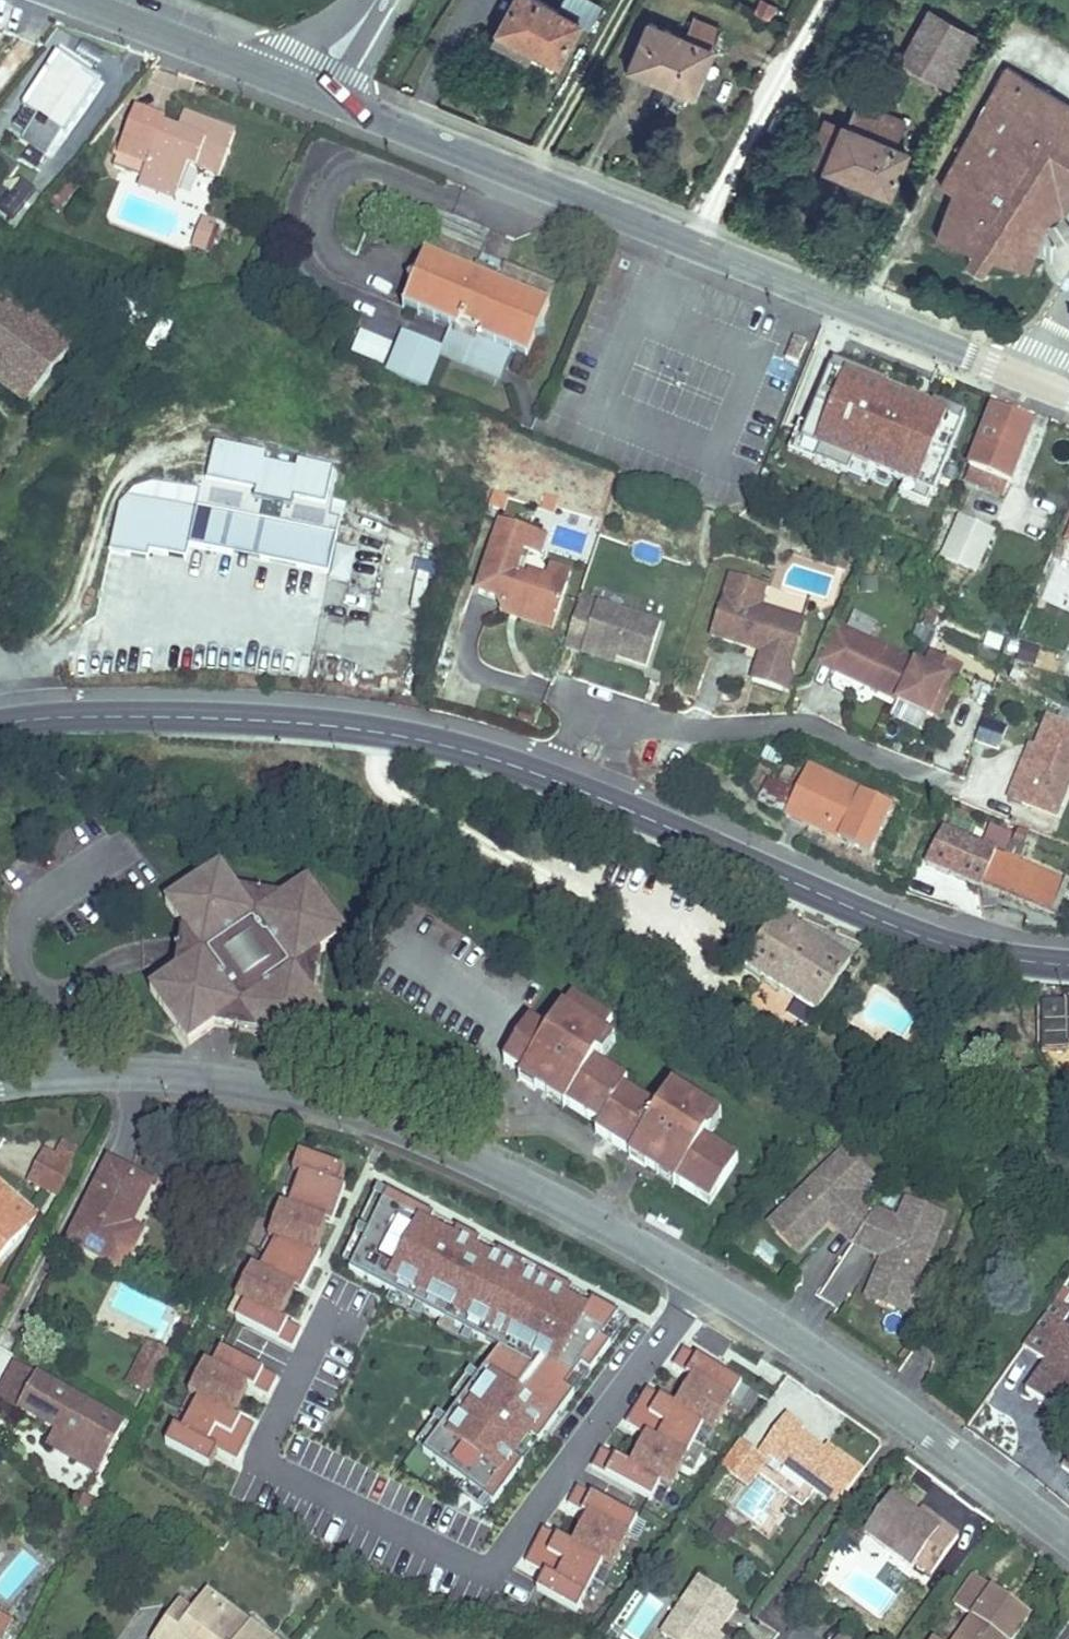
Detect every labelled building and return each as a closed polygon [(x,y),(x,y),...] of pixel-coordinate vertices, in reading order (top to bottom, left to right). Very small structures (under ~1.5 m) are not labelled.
[(538,0),(513,0),(492,38),(527,57),(532,47),(557,60),(577,22),(588,29),(601,5),(591,0),(563,0),(557,11),(538,0)] [(770,18),(776,6),(764,0),(760,0),(755,11),(770,18)] [(898,62),(952,89),(981,31),(926,4),(898,62)] [(687,39),(648,22),(629,68),(691,94),(710,49),(713,50),(721,30),(696,19),(687,39)] [(713,50),(710,49),(691,94),(697,96),(716,51),(713,50)] [(67,135),(100,86),(80,72),(77,77),(71,73),(75,68),(58,56),(24,105),(38,116),(22,140),(48,157),(63,133),(67,135)] [(939,185),(951,192),(935,236),(972,249),(992,257),(1029,271),(1044,227),(1046,226),(1054,220),(1063,214),(1064,214),(1068,206),(1068,105),(1006,65),(939,185)] [(77,77),(80,72),(75,68),(71,73),(77,77)] [(846,126),(843,125),(826,167),(890,194),(907,152),(895,146),(905,123),(857,103),(846,126)] [(220,176),(236,134),(192,118),(185,136),(177,133),(163,127),(165,122),(139,113),(131,124),(114,168),(143,179),(180,193),(190,165),(220,176)] [(185,136),(192,118),(184,114),(177,133),(185,136)] [(811,161),(826,167),(843,125),(829,119),(811,161)] [(10,186),(17,160),(0,156),(0,184),(10,186)] [(180,193),(143,179),(140,188),(176,201),(180,193)] [(2,210),(21,223),(42,195),(24,181),(2,210)] [(1063,214),(1054,220),(1046,226),(1058,244),(1068,236),(1068,224),(1063,214)] [(207,252),(216,227),(203,222),(194,247),(207,252)] [(992,257),(972,249),(965,259),(984,271),(992,257)] [(550,304),(497,282),(492,294),(469,285),(474,274),(426,254),(404,310),(458,331),(461,324),(483,333),(480,340),(528,360),(550,304)] [(492,294),(497,282),(474,274),(469,285),(492,294)] [(74,344),(7,289),(0,297),(0,382),(27,403),(74,344)] [(159,351),(172,323),(159,317),(146,346),(159,351)] [(480,340),(483,333),(461,324),(458,331),(480,340)] [(361,330),(353,354),(386,364),(393,340),(361,330)] [(427,392),(444,350),(419,340),(402,381),(427,392)] [(964,416),(833,364),(801,443),(933,495),(964,416)] [(1009,485),(1033,424),(995,409),(971,470),(972,470),(1008,484),(1009,485)] [(199,485),(187,549),(327,577),(337,518),(326,515),(333,467),(300,460),(298,468),(264,461),(265,453),(216,442),(208,486),(199,485)] [(1008,484),(972,470),(966,484),(1002,498),(1008,484)] [(977,574),(994,532),(961,518),(940,570),(945,572),(942,580),(956,586),(963,568),(977,574)] [(556,622),(567,585),(545,578),(528,573),(526,578),(515,575),(522,549),(538,555),(545,533),(502,519),(479,593),(497,599),(506,615),(516,611),(556,622)] [(338,544),(337,576),(352,576),(353,545),(338,544)] [(845,570),(849,558),(840,554),(836,566),(845,570)] [(1057,557),(1040,601),(1068,613),(1068,562),(1057,557)] [(567,585),(571,572),(549,565),(545,578),(567,585)] [(970,591),(977,574),(963,568),(956,586),(970,591)] [(786,636),(781,626),(785,614),(760,606),(767,584),(731,573),(712,637),(750,649),(752,644),(758,646),(762,653),(753,683),(783,692),(790,669),(799,640),(786,636)] [(661,622),(581,598),(565,647),(583,653),(585,647),(617,657),(648,667),(661,622)] [(556,622),(516,611),(506,615),(554,630),(556,622)] [(799,640),(804,620),(785,614),(781,626),(786,636),(799,640)] [(926,647),(934,632),(919,624),(912,640),(926,647)] [(936,718),(961,664),(933,651),(925,668),(836,627),(823,655),(840,662),(835,672),(936,718)] [(762,653),(758,646),(752,644),(750,649),(762,653)] [(615,662),(617,657),(585,647),(583,653),(615,662)] [(835,672),(840,662),(823,655),(819,665),(835,672)] [(795,689),(790,669),(783,692),(793,695),(795,689)] [(1010,796),(1058,814),(1068,784),(1068,720),(1048,712),(1036,745),(1022,781),(1016,779),(1010,796)] [(1030,742),(1016,779),(1022,781),(1036,745),(1030,742)] [(870,855),(892,806),(808,767),(797,791),(772,779),(760,805),(870,855)] [(990,825),(983,841),(1006,851),(1013,834),(990,825)] [(981,887),(997,852),(942,828),(927,863),(981,887)] [(1048,915),(1063,880),(997,852),(981,887),(1048,915)] [(249,905),(238,890),(221,865),(166,904),(184,929),(194,943),(190,963),(176,974),(151,992),(190,1046),(215,1028),(229,1018),(250,1021),(260,1035),(278,1060),(332,1021),(314,996),(304,982),(307,963),(321,953),(347,934),(309,880),(283,898),(269,908),(249,905)] [(269,908),(283,898),(238,890),(249,905),(269,908)] [(851,962),(798,928),(778,915),(746,967),(819,1013),(851,962)] [(190,963),(194,943),(184,929),(176,974),(190,963)] [(314,996),(321,953),(307,963),(304,982),(314,996)] [(706,1134),(702,1132),(714,1112),(672,1086),(657,1109),(639,1098),(634,1106),(618,1095),(623,1088),(607,1078),(611,1071),(593,1060),(596,1056),(602,1060),(615,1040),(602,1032),(612,1017),(574,992),(548,1032),(530,1020),(504,1062),(522,1074),(523,1073),(540,1083),(538,1087),(549,1094),(552,1090),(567,1100),(565,1104),(599,1126),(595,1133),(631,1155),(633,1151),(650,1161),(647,1165),(659,1173),(662,1168),(677,1179),(675,1183),(711,1205),(734,1167),(718,1157),(722,1150),(703,1139),(706,1134)] [(1044,1003),(1044,1047),(1068,1048),(1068,1002),(1044,1003)] [(745,1023),(749,1018),(744,1014),(740,1020),(745,1023)] [(260,1035),(250,1021),(229,1018),(215,1028),(260,1035)] [(627,1081),(611,1071),(607,1078),(623,1088),(627,1081)] [(540,1083),(523,1073),(522,1074),(519,1079),(536,1089),(538,1087),(540,1083)] [(639,1098),(623,1088),(618,1095),(634,1106),(639,1098)] [(567,1100),(552,1090),(549,1094),(548,1097),(563,1107),(565,1104),(567,1100)] [(709,1136),(721,1116),(714,1112),(702,1132),(706,1134),(709,1136)] [(28,1182),(59,1198),(82,1154),(61,1144),(55,1157),(44,1151),(28,1182)] [(875,1211),(855,1192),(874,1173),(847,1147),(779,1218),(805,1244),(829,1219),(834,1215),(857,1237),(874,1212),(875,1211)] [(305,1150),(237,1298),(245,1302),(237,1320),(293,1346),(304,1322),(288,1314),(354,1173),(305,1150)] [(734,1167),(738,1161),(722,1150),(718,1157),(734,1167)] [(650,1161),(633,1151),(631,1155),(629,1157),(646,1168),(647,1165),(650,1161)] [(129,1228),(122,1224),(125,1218),(132,1221),(150,1186),(151,1184),(130,1173),(132,1170),(113,1160),(110,1165),(71,1242),(122,1268),(140,1233),(129,1228)] [(677,1179),(662,1168),(659,1173),(657,1175),(673,1185),(675,1183),(677,1179)] [(37,1216),(0,1184),(0,1259),(37,1216)] [(568,1418),(617,1311),(427,1223),(433,1211),(390,1191),(355,1268),(546,1355),(540,1368),(491,1345),(436,1464),(501,1494),(542,1405),(568,1418)] [(907,1302),(944,1210),(909,1197),(899,1222),(874,1212),(857,1237),(857,1238),(888,1250),(885,1256),(873,1288),(907,1302)] [(857,1237),(834,1215),(829,1219),(854,1243),(857,1238),(857,1237)] [(129,1228),(132,1221),(125,1218),(122,1224),(129,1228)] [(805,1244),(779,1218),(775,1222),(801,1248),(805,1244)] [(888,1250),(857,1238),(854,1243),(885,1256),(888,1250)] [(0,1286),(0,1303),(3,1305),(10,1291),(0,1286)] [(907,1302),(873,1288),(870,1294),(905,1308),(907,1302)] [(1061,1326),(1064,1323),(1068,1315),(1068,1307),(1057,1298),(1023,1347),(1046,1362),(1052,1367),(1046,1375),(1041,1371),(1026,1391),(1062,1416),(1068,1406),(1068,1332),(1061,1326)] [(169,1355),(149,1344),(129,1384),(149,1394),(169,1355)] [(219,1345),(169,1443),(211,1464),(218,1449),(238,1459),(256,1423),(237,1413),(260,1366),(219,1345)] [(718,1432),(743,1377),(683,1351),(676,1367),(691,1373),(679,1401),(645,1386),(628,1425),(645,1432),(633,1461),(602,1448),(593,1470),(654,1496),(661,1481),(674,1487),(701,1425),(718,1432)] [(1046,1375),(1052,1367),(1046,1362),(1041,1371),(1046,1375)] [(125,1424),(16,1364),(0,1391),(0,1399),(75,1441),(106,1458),(125,1424)] [(759,1374),(766,1378),(770,1372),(763,1367),(759,1374)] [(863,1471),(836,1451),(832,1456),(823,1450),(800,1432),(804,1428),(786,1414),(758,1453),(740,1440),(721,1466),(747,1486),(770,1455),(838,1505),(863,1471)] [(106,1458),(75,1441),(67,1455),(98,1473),(106,1458)] [(836,1451),(827,1444),(823,1450),(832,1456),(836,1451)] [(1068,1473),(1068,1455),(1060,1464),(1068,1473)] [(1058,1474),(1049,1484),(1067,1500),(1068,1498),(1068,1484),(1058,1474)] [(537,1590),(582,1609),(602,1561),(616,1567),(639,1513),(577,1487),(569,1504),(586,1512),(574,1540),(542,1527),(526,1563),(545,1571),(537,1590)] [(751,1518),(766,1499),(751,1488),(737,1506),(751,1518)] [(79,1509),(91,1520),(98,1505),(84,1497),(79,1509)] [(891,1497),(865,1533),(913,1567),(916,1563),(932,1574),(959,1537),(943,1526),(938,1532),(917,1516),(891,1497)] [(921,1510),(917,1516),(938,1532),(943,1526),(921,1510)] [(1031,1616),(976,1577),(956,1605),(973,1618),(958,1638),(1015,1638),(1031,1616)] [(666,1638),(714,1638),(716,1636),(738,1606),(701,1580),(662,1636),(666,1638)] [(247,1632),(253,1625),(208,1592),(194,1612),(193,1612),(177,1634),(183,1638),(257,1638),(247,1632)] [(177,1634),(193,1612),(194,1612),(182,1603),(156,1638),(183,1638),(177,1634)] [(13,1621),(0,1615),(0,1638),(3,1638),(13,1621)] [(262,1632),(253,1625),(247,1632),(257,1638),(262,1632)]
